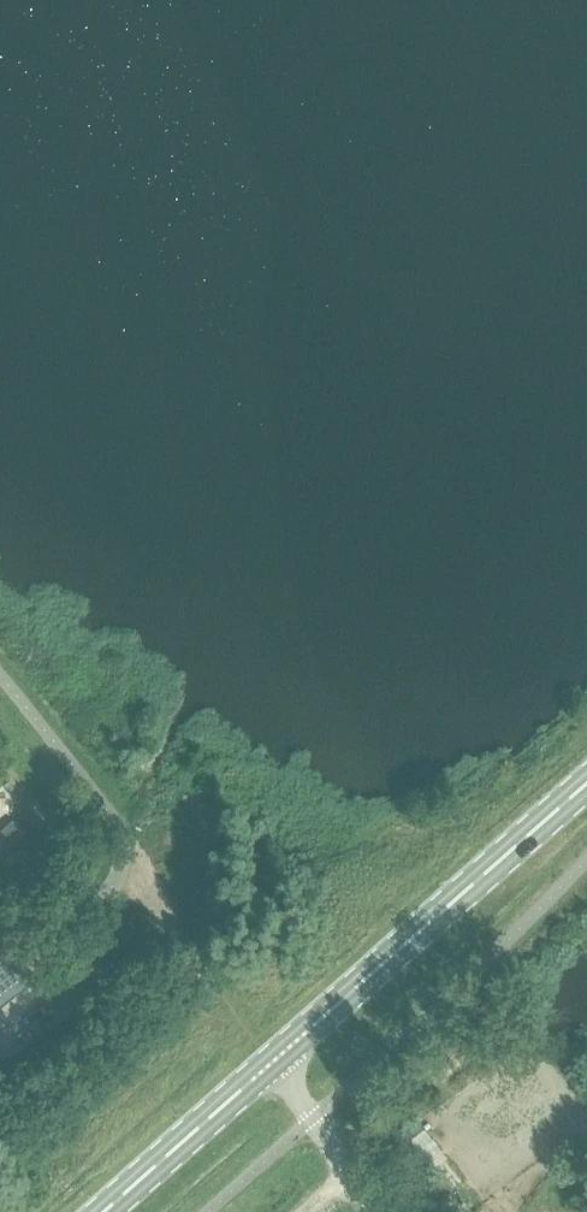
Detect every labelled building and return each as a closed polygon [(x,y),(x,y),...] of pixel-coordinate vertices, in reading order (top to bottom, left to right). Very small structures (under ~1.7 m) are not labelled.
[(12,815),(25,811),(16,786),(3,791),(12,815)] [(0,956),(0,1008),(37,979),(32,973),(12,947),(0,956)]
